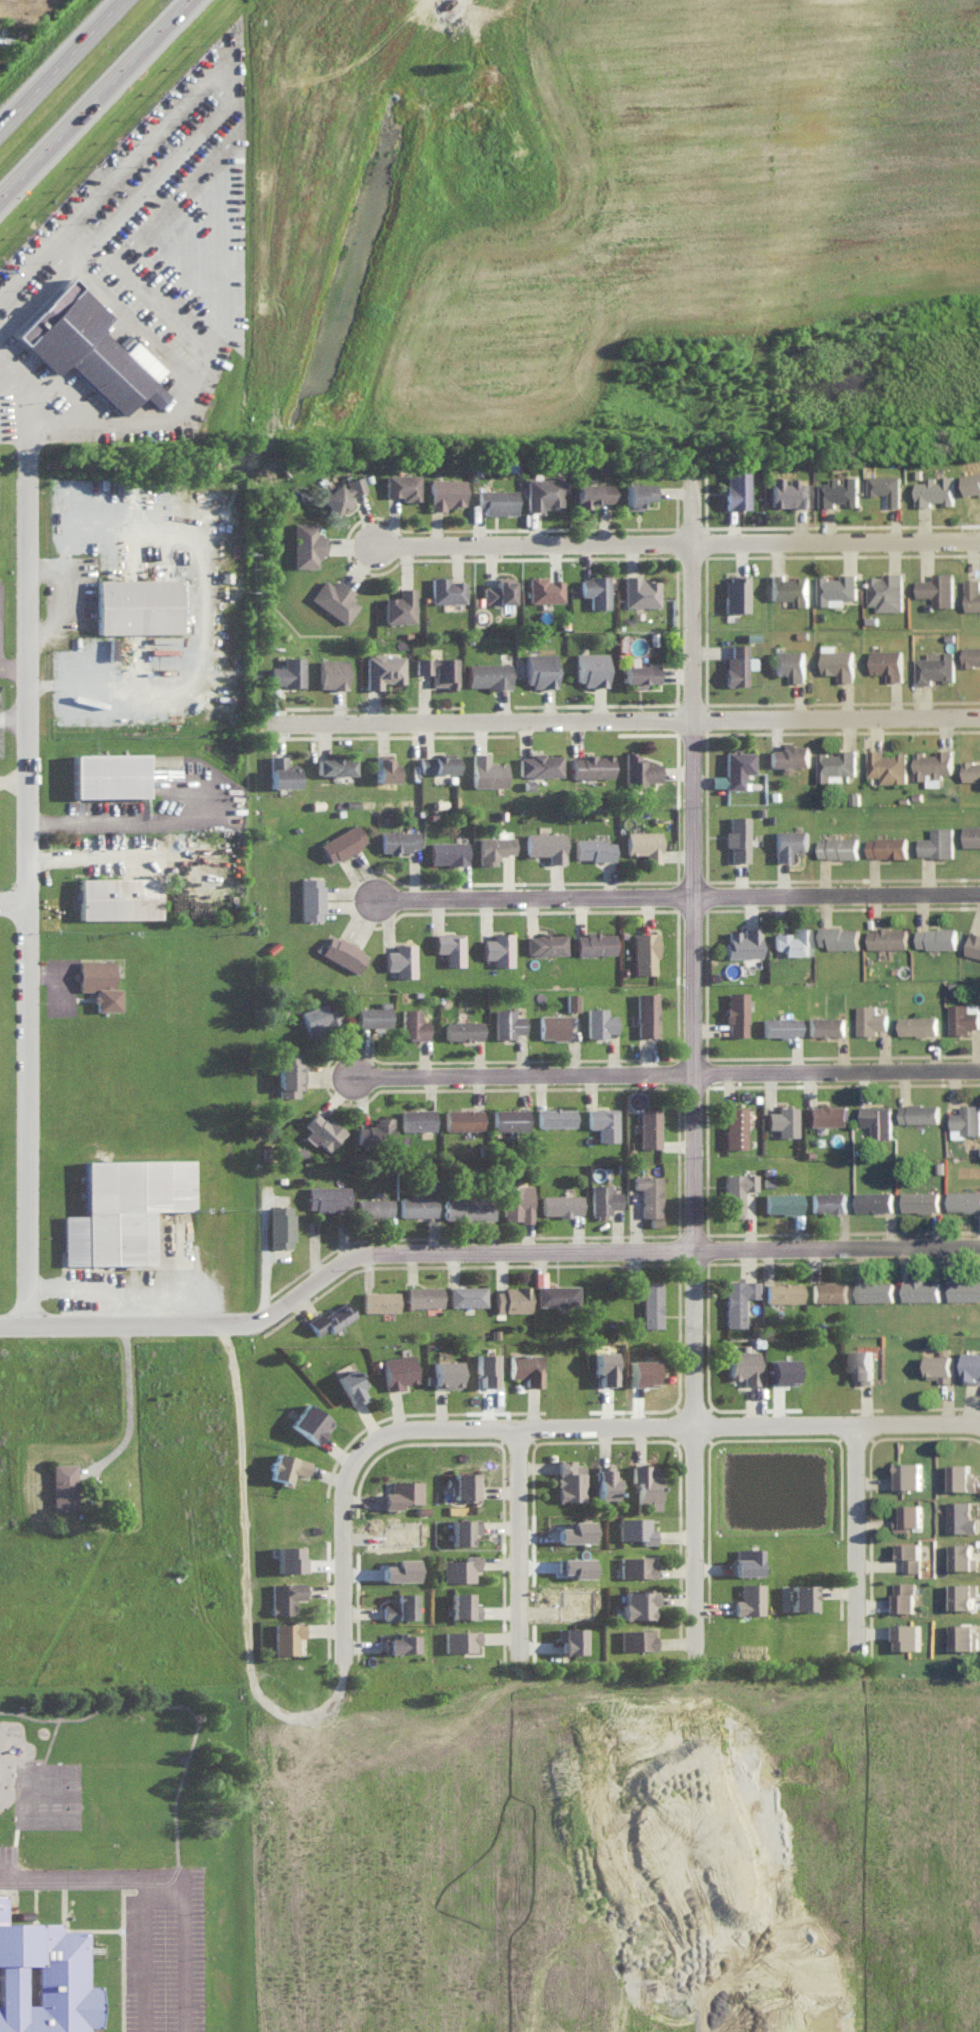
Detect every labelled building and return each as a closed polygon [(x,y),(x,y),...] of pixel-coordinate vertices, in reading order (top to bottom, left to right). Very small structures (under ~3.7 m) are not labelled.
[(8,46),(10,37),(0,35),(0,44),(8,46)] [(13,333),(55,373),(66,362),(121,415),(142,393),(156,407),(168,394),(154,380),(164,369),(133,338),(132,338),(126,333),(116,343),(99,327),(110,316),(69,276),(13,333)] [(725,508),(750,507),(748,466),(724,467),(725,508)] [(384,495),(400,495),(400,499),(418,500),(419,473),(384,473),(384,495)] [(365,490),(360,474),(343,479),(344,483),(330,487),(329,482),(319,485),(321,494),(322,494),(327,513),(351,506),(347,495),(365,490)] [(900,474),(868,475),(868,493),(887,493),(887,506),(900,506),(900,474)] [(820,482),(820,506),(836,506),(836,501),(848,501),(848,505),(858,505),(858,475),(843,476),(830,477),(830,481),(820,482)] [(954,475),(939,475),(939,476),(926,476),(926,481),(916,481),(916,505),(932,505),(932,502),(953,502),(954,475)] [(807,482),(797,482),(797,479),(782,479),(782,476),(770,476),(771,506),(808,505),(807,482)] [(428,509),(444,509),(444,505),(463,505),(464,478),(429,478),(428,509)] [(526,510),(543,510),(543,505),(561,505),(561,492),(568,492),(568,478),(526,478),(526,510)] [(611,482),(575,483),(576,504),(612,504),(611,482)] [(654,483),(625,483),(625,508),(642,507),(642,498),(654,497),(654,483)] [(515,489),(477,489),(477,505),(484,505),(484,513),(516,512),(515,489)] [(292,566),(316,566),(316,554),(324,554),(324,534),(316,534),(316,521),(292,522),(292,566)] [(953,572),(933,572),(933,579),(917,579),(917,596),(933,596),(933,607),(953,606),(953,572)] [(796,598),(796,605),(808,605),(808,577),(784,577),(784,573),(770,573),(770,599),(796,598)] [(845,605),(845,598),(856,598),(856,573),(840,573),(840,577),(818,576),(818,605),(845,605)] [(623,605),(658,606),(658,579),(638,579),(638,574),(623,574),(623,605)] [(902,574),(868,574),(868,605),(877,604),(877,610),(903,610),(902,574)] [(512,575),(496,576),(496,584),(482,585),(482,603),(513,602),(512,575)] [(528,601),(562,600),(562,579),(544,580),(544,575),(528,575),(528,601)] [(589,608),(608,607),(608,575),(580,576),(580,595),(589,595),(589,608)] [(430,576),(431,602),(464,601),(464,580),(448,580),(448,576),(430,576)] [(748,611),(748,576),(724,576),(724,612),(748,611)] [(179,632),(178,578),(96,579),(97,633),(179,632)] [(358,604),(349,598),(354,591),(336,578),(332,584),(323,578),(308,598),(344,623),(358,604)] [(965,579),(966,610),(979,610),(979,579),(965,579)] [(414,621),(413,586),(397,587),(397,596),(383,596),(383,622),(414,621)] [(725,685),(746,685),(746,668),(755,668),(755,656),(746,656),(746,643),(730,643),(730,656),(725,656),(725,685)] [(823,673),(838,673),(838,681),(853,680),(853,650),(836,650),(836,644),(822,644),(823,673)] [(963,646),(963,664),(979,664),(979,646),(963,646)] [(774,674),(790,674),(790,681),(805,681),(804,649),(774,650),(774,674)] [(871,672),(887,672),(887,680),(902,680),(903,649),(872,649),(871,672)] [(954,650),(927,651),(927,657),(916,657),(916,683),(932,683),(932,679),(954,679),(954,650)] [(576,684),(606,684),(606,652),(577,651),(576,684)] [(525,653),(526,686),(556,685),(555,652),(525,653)] [(364,655),(365,688),(381,688),(381,682),(403,682),(403,654),(364,655)] [(302,684),(302,656),(282,656),(282,666),(269,666),(269,685),(302,684)] [(415,656),(414,672),(430,673),(430,686),(456,687),(457,658),(415,656)] [(318,687),(346,688),(346,659),(318,658),(318,687)] [(508,662),(466,663),(467,687),(509,686),(508,662)] [(622,665),(622,683),(658,683),(657,664),(622,665)] [(768,749),(769,766),(810,765),(809,743),(781,744),(781,749),(768,749)] [(818,752),(818,781),(843,780),(843,774),(856,774),(855,748),(840,749),(840,752),(818,752)] [(881,782),(907,782),(907,753),(883,753),(883,749),(868,749),(868,776),(881,776),(881,782)] [(952,773),(953,749),(937,749),(937,752),(915,752),(915,779),(926,779),(926,785),(942,785),(942,773),(952,773)] [(753,750),(725,750),(725,788),(742,788),(743,772),(753,772),(753,750)] [(472,787),(505,786),(505,761),(488,762),(488,752),(471,752),(472,787)] [(518,775),(560,776),(561,753),(529,752),(529,756),(518,755),(518,775)] [(659,780),(659,761),(638,762),(638,752),(623,752),(624,786),(645,786),(645,781),(659,780)] [(71,753),(72,797),(146,796),(145,753),(71,753)] [(353,774),(352,757),(343,758),(343,753),(329,753),(330,758),(315,758),(315,775),(353,774)] [(570,777),(612,776),(611,753),(579,754),(579,756),(570,757),(570,777)] [(296,787),(296,766),(285,766),(285,754),(269,755),(269,787),(296,787)] [(419,754),(419,772),(455,772),(454,754),(419,754)] [(396,781),(396,763),(390,764),(390,757),(375,757),(375,781),(396,781)] [(964,780),(979,780),(979,761),(964,761),(964,780)] [(724,786),(725,775),(711,774),(711,786),(724,786)] [(748,816),(728,815),(728,830),(724,830),(724,845),(729,845),(729,859),(748,860),(748,816)] [(318,842),(329,862),(365,842),(355,822),(318,842)] [(965,845),(979,845),(979,823),(964,824),(965,845)] [(954,854),(953,825),(932,825),(932,836),(919,836),(919,855),(954,854)] [(379,849),(416,850),(417,830),(380,829),(379,849)] [(774,859),(790,859),(790,850),(808,850),(808,829),(774,829),(774,859)] [(659,862),(659,830),(625,831),(625,854),(644,853),(644,862),(659,862)] [(525,854),(547,854),(547,863),(564,863),(564,832),(525,832),(525,854)] [(858,857),(858,836),(819,835),(819,856),(858,857)] [(906,835),(867,836),(868,856),(907,855),(906,835)] [(514,836),(479,836),(478,864),(496,864),(496,853),(513,853),(514,836)] [(574,838),(574,859),(613,859),(613,839),(574,838)] [(429,863),(465,863),(465,841),(429,841),(429,863)] [(78,919),(159,918),(158,877),(78,878),(78,919)] [(299,919),(322,919),(321,877),(298,878),(299,919)] [(726,956),(759,955),(759,925),(740,926),(740,929),(725,929),(726,956)] [(808,925),(791,925),(791,931),(773,931),(773,948),(783,948),(782,953),(808,954),(808,925)] [(859,946),(858,925),(820,926),(820,947),(859,946)] [(869,947),(908,947),(908,926),(869,926),(869,947)] [(918,947),(957,947),(957,927),(917,927),(918,947)] [(979,956),(979,932),(971,930),(966,952),(979,956)] [(463,931),(434,931),(434,951),(444,951),(444,964),(463,964),(463,931)] [(511,964),(511,931),(491,931),(491,938),(482,938),(482,957),(492,957),(492,964),(511,964)] [(575,933),(575,953),(614,952),(614,931),(584,931),(584,933),(575,933)] [(655,931),(632,931),(633,973),(656,972),(655,931)] [(366,952),(329,932),(319,952),(356,972),(366,952)] [(525,933),(526,953),(565,952),(565,932),(525,933)] [(385,968),(395,968),(395,975),(413,975),(413,942),(395,942),(395,949),(385,949),(385,968)] [(119,1008),(119,986),(113,986),(113,959),(78,958),(78,968),(74,968),(74,980),(78,980),(78,988),(94,988),(94,1008),(119,1008)] [(745,1035),(746,990),(726,990),(726,1034),(745,1035)] [(656,1035),(656,991),(636,991),(636,1035),(656,1035)] [(565,1008),(577,1008),(577,992),(565,992),(565,1008)] [(950,1032),(969,1031),(969,1026),(979,1026),(979,1002),(949,1003),(950,1032)] [(300,1008),(305,1029),(339,1021),(335,1006),(326,1008),(325,1003),(300,1008)] [(887,1028),(887,1011),(877,1011),(877,1003),(857,1003),(857,1033),(877,1033),(877,1028),(887,1028)] [(356,1025),(390,1026),(390,1006),(357,1005),(356,1025)] [(400,1037),(427,1037),(427,1019),(419,1019),(419,1007),(400,1006),(400,1037)] [(616,1030),(616,1014),(606,1014),(605,1006),(585,1006),(586,1036),(606,1036),(606,1031),(616,1030)] [(493,1037),(513,1037),(513,1031),(523,1031),(524,1014),(512,1014),(512,1007),(494,1007),(493,1037)] [(566,1014),(538,1014),(539,1037),(566,1037),(566,1014)] [(808,1035),(845,1034),(845,1015),(807,1016),(808,1035)] [(900,1034),(938,1033),(937,1015),(899,1015),(900,1034)] [(799,1016),(762,1017),(762,1035),(799,1035),(799,1016)] [(444,1038),(481,1037),(480,1019),(444,1020),(444,1038)] [(278,1095),(300,1095),(301,1052),(279,1052),(278,1095)] [(939,1103),(900,1102),(900,1121),(939,1122),(939,1103)] [(807,1103),(807,1124),(847,1123),(846,1103),(807,1103)] [(892,1136),(891,1103),(861,1104),(862,1124),(872,1123),(872,1136),(892,1136)] [(963,1136),(963,1133),(979,1133),(979,1103),(961,1103),(961,1111),(951,1111),(952,1136),(963,1136)] [(724,1147),(745,1147),(744,1105),(723,1105),(724,1147)] [(796,1134),(796,1105),(776,1105),(776,1110),(766,1110),(766,1127),(776,1127),(776,1134),(796,1134)] [(537,1125),(574,1125),(573,1106),(536,1107),(537,1125)] [(586,1107),(587,1127),(597,1127),(597,1140),(617,1140),(617,1106),(586,1107)] [(638,1146),(658,1146),(659,1107),(639,1106),(638,1146)] [(492,1128),(526,1129),(526,1108),(492,1107),(492,1128)] [(432,1108),(400,1108),(401,1129),(433,1129),(432,1108)] [(443,1109),(444,1129),(481,1128),(480,1108),(443,1109)] [(303,1124),(308,1129),(303,1135),(312,1143),(315,1140),(326,1149),(344,1130),(329,1116),(325,1121),(314,1111),(303,1124)] [(357,1125),(357,1139),(391,1138),(390,1115),(373,1116),(373,1125),(357,1125)] [(84,1159),(84,1213),(61,1213),(62,1263),(152,1262),(151,1208),(191,1208),(190,1157),(84,1159)] [(755,1172),(723,1172),(724,1214),(743,1214),(743,1189),(756,1188),(755,1172)] [(661,1174),(633,1174),(633,1187),(641,1187),(641,1215),(660,1215),(661,1174)] [(620,1207),(620,1190),(609,1191),(609,1182),(589,1182),(590,1213),(609,1212),(609,1207),(620,1207)] [(531,1183),(502,1183),(502,1219),(531,1220),(531,1183)] [(306,1208),(347,1209),(347,1184),(307,1184),(306,1208)] [(949,1190),(949,1210),(979,1210),(979,1189),(949,1190)] [(846,1190),(810,1191),(810,1212),(846,1211),(846,1190)] [(903,1191),(903,1209),(939,1209),(939,1190),(903,1191)] [(764,1192),(764,1212),(800,1211),(800,1191),(764,1192)] [(857,1210),(893,1209),(892,1191),(856,1191),(857,1210)] [(434,1214),(434,1192),(410,1193),(410,1195),(398,1195),(399,1215),(434,1214)] [(580,1193),(540,1193),(541,1214),(581,1213),(580,1193)] [(492,1218),(493,1196),(444,1195),(443,1217),(492,1218)] [(391,1196),(357,1196),(357,1214),(391,1215),(391,1196)] [(268,1204),(268,1245),(292,1245),(292,1204),(268,1204)] [(904,1300),(940,1299),(939,1278),(903,1279),(904,1300)] [(725,1326),(744,1325),(743,1297),(757,1296),(757,1279),(724,1280),(725,1326)] [(894,1300),(894,1279),(857,1280),(857,1300),(894,1300)] [(950,1279),(949,1299),(979,1299),(979,1280),(950,1279)] [(661,1280),(642,1280),(641,1326),(660,1326),(661,1280)] [(811,1301),(847,1300),(847,1280),(811,1280),(811,1301)] [(764,1301),(800,1300),(800,1281),(764,1282),(764,1301)] [(448,1304),(485,1305),(485,1285),(448,1284),(448,1304)] [(536,1284),(536,1304),(577,1303),(577,1284),(536,1284)] [(406,1306),(441,1305),(441,1285),(405,1285),(406,1306)] [(528,1286),(494,1286),(494,1310),(528,1310),(528,1286)] [(362,1310),(397,1310),(397,1290),(362,1290),(362,1310)] [(315,1334),(327,1327),(329,1330),(354,1315),(345,1300),(322,1314),(320,1310),(306,1319),(315,1334)] [(873,1382),(873,1347),(853,1348),(853,1372),(857,1372),(857,1382),(873,1382)] [(614,1384),(614,1349),(594,1350),(594,1372),(598,1372),(598,1384),(614,1384)] [(758,1383),(757,1349),(728,1350),(729,1377),(743,1377),(743,1383),(758,1383)] [(494,1385),(494,1351),(476,1352),(477,1385),(494,1385)] [(966,1351),(966,1380),(979,1380),(979,1351),(966,1351)] [(416,1380),(411,1352),(381,1357),(386,1389),(401,1386),(400,1382),(416,1380)] [(508,1353),(509,1376),(523,1376),(524,1385),(540,1384),(540,1352),(508,1353)] [(954,1381),(954,1354),(929,1353),(929,1376),(938,1376),(938,1381),(954,1381)] [(770,1382),(796,1382),(795,1356),(770,1357),(770,1382)] [(458,1386),(458,1359),(433,1358),(432,1386),(458,1386)] [(628,1383),(654,1384),(655,1359),(629,1358),(628,1383)] [(351,1404),(365,1398),(360,1387),(363,1386),(353,1366),(336,1374),(351,1404)] [(289,1423),(316,1442),(332,1420),(305,1401),(289,1423)] [(305,1474),(309,1459),(274,1451),(268,1478),(290,1483),(293,1471),(305,1474)] [(584,1499),(583,1463),(574,1463),(573,1458),(557,1458),(557,1499),(584,1499)] [(922,1461),(896,1461),(895,1487),(922,1487),(922,1461)] [(75,1507),(74,1462),(50,1462),(51,1507),(75,1507)] [(951,1489),(977,1489),(977,1474),(971,1474),(970,1463),(951,1463),(951,1489)] [(596,1497),(614,1497),(615,1476),(611,1476),(611,1465),(597,1464),(596,1497)] [(659,1508),(659,1464),(631,1464),(631,1480),(637,1480),(637,1501),(648,1501),(648,1508),(659,1508)] [(477,1471),(445,1472),(445,1484),(451,1484),(451,1497),(477,1496),(477,1471)] [(400,1501),(421,1501),(420,1479),(389,1480),(390,1490),(382,1491),(383,1507),(400,1506),(400,1501)] [(948,1531),(977,1531),(977,1516),(971,1516),(971,1500),(948,1500),(948,1531)] [(922,1524),(922,1502),(902,1503),(902,1514),(894,1514),(895,1530),(909,1530),(909,1524),(922,1524)] [(618,1538),(640,1538),(640,1543),(655,1543),(655,1527),(649,1527),(649,1516),(618,1516),(618,1538)] [(450,1543),(471,1543),(470,1532),(478,1532),(478,1517),(450,1517),(450,1543)] [(591,1519),(571,1518),(571,1525),(557,1525),(557,1540),(591,1541),(591,1519)] [(894,1557),(903,1557),(904,1570),(921,1570),(921,1541),(894,1542),(894,1557)] [(953,1568),(976,1568),(975,1542),(952,1543),(953,1568)] [(276,1544),(276,1570),(302,1570),(302,1544),(276,1544)] [(760,1573),(759,1547),(733,1547),(734,1574),(760,1573)] [(474,1580),(473,1568),(478,1568),(478,1554),(464,1554),(464,1558),(442,1558),(442,1580),(474,1580)] [(653,1555),(619,1555),(619,1575),(653,1576),(653,1555)] [(415,1557),(395,1556),(395,1563),(382,1563),(381,1579),(415,1579),(415,1557)] [(590,1556),(560,1556),(560,1571),(571,1571),(571,1575),(590,1575),(590,1556)] [(294,1612),(293,1597),(303,1597),(303,1581),(270,1582),(271,1613),(294,1612)] [(763,1613),(763,1581),(739,1582),(739,1599),(733,1599),(734,1613),(763,1613)] [(895,1611),(916,1610),(916,1581),(894,1581),(895,1611)] [(815,1608),(815,1582),(790,1583),(791,1609),(815,1608)] [(952,1607),(976,1608),(976,1582),(953,1582),(952,1607)] [(650,1617),(650,1604),(654,1604),(654,1589),(622,1590),(623,1617),(650,1617)] [(470,1590),(450,1591),(451,1617),(478,1617),(478,1602),(470,1602),(470,1590)] [(414,1618),(414,1591),(392,1591),(392,1603),(382,1602),(382,1617),(414,1618)] [(273,1653),(297,1652),(296,1636),(303,1636),(302,1621),(273,1622),(273,1653)] [(922,1623),(895,1622),(895,1648),(921,1649),(922,1623)] [(952,1623),(952,1649),(975,1648),(975,1622),(952,1623)] [(582,1626),(557,1626),(557,1640),(561,1640),(562,1652),(583,1652),(582,1626)] [(653,1628),(620,1628),(620,1649),(653,1648),(653,1628)] [(444,1650),(477,1650),(477,1629),(444,1629),(444,1650)] [(382,1651),(416,1651),(416,1631),(395,1632),(395,1636),(382,1636),(382,1651)] [(98,2028),(98,2031),(0,2031),(0,2007),(10,2006),(10,1967),(0,1967),(0,1896),(16,1896),(16,1919),(25,1919),(46,1918),(53,1918),(53,1924),(72,1924),(72,1931),(75,1931),(98,1931),(98,1935),(98,1986),(110,1986),(111,2028),(98,2028)]
